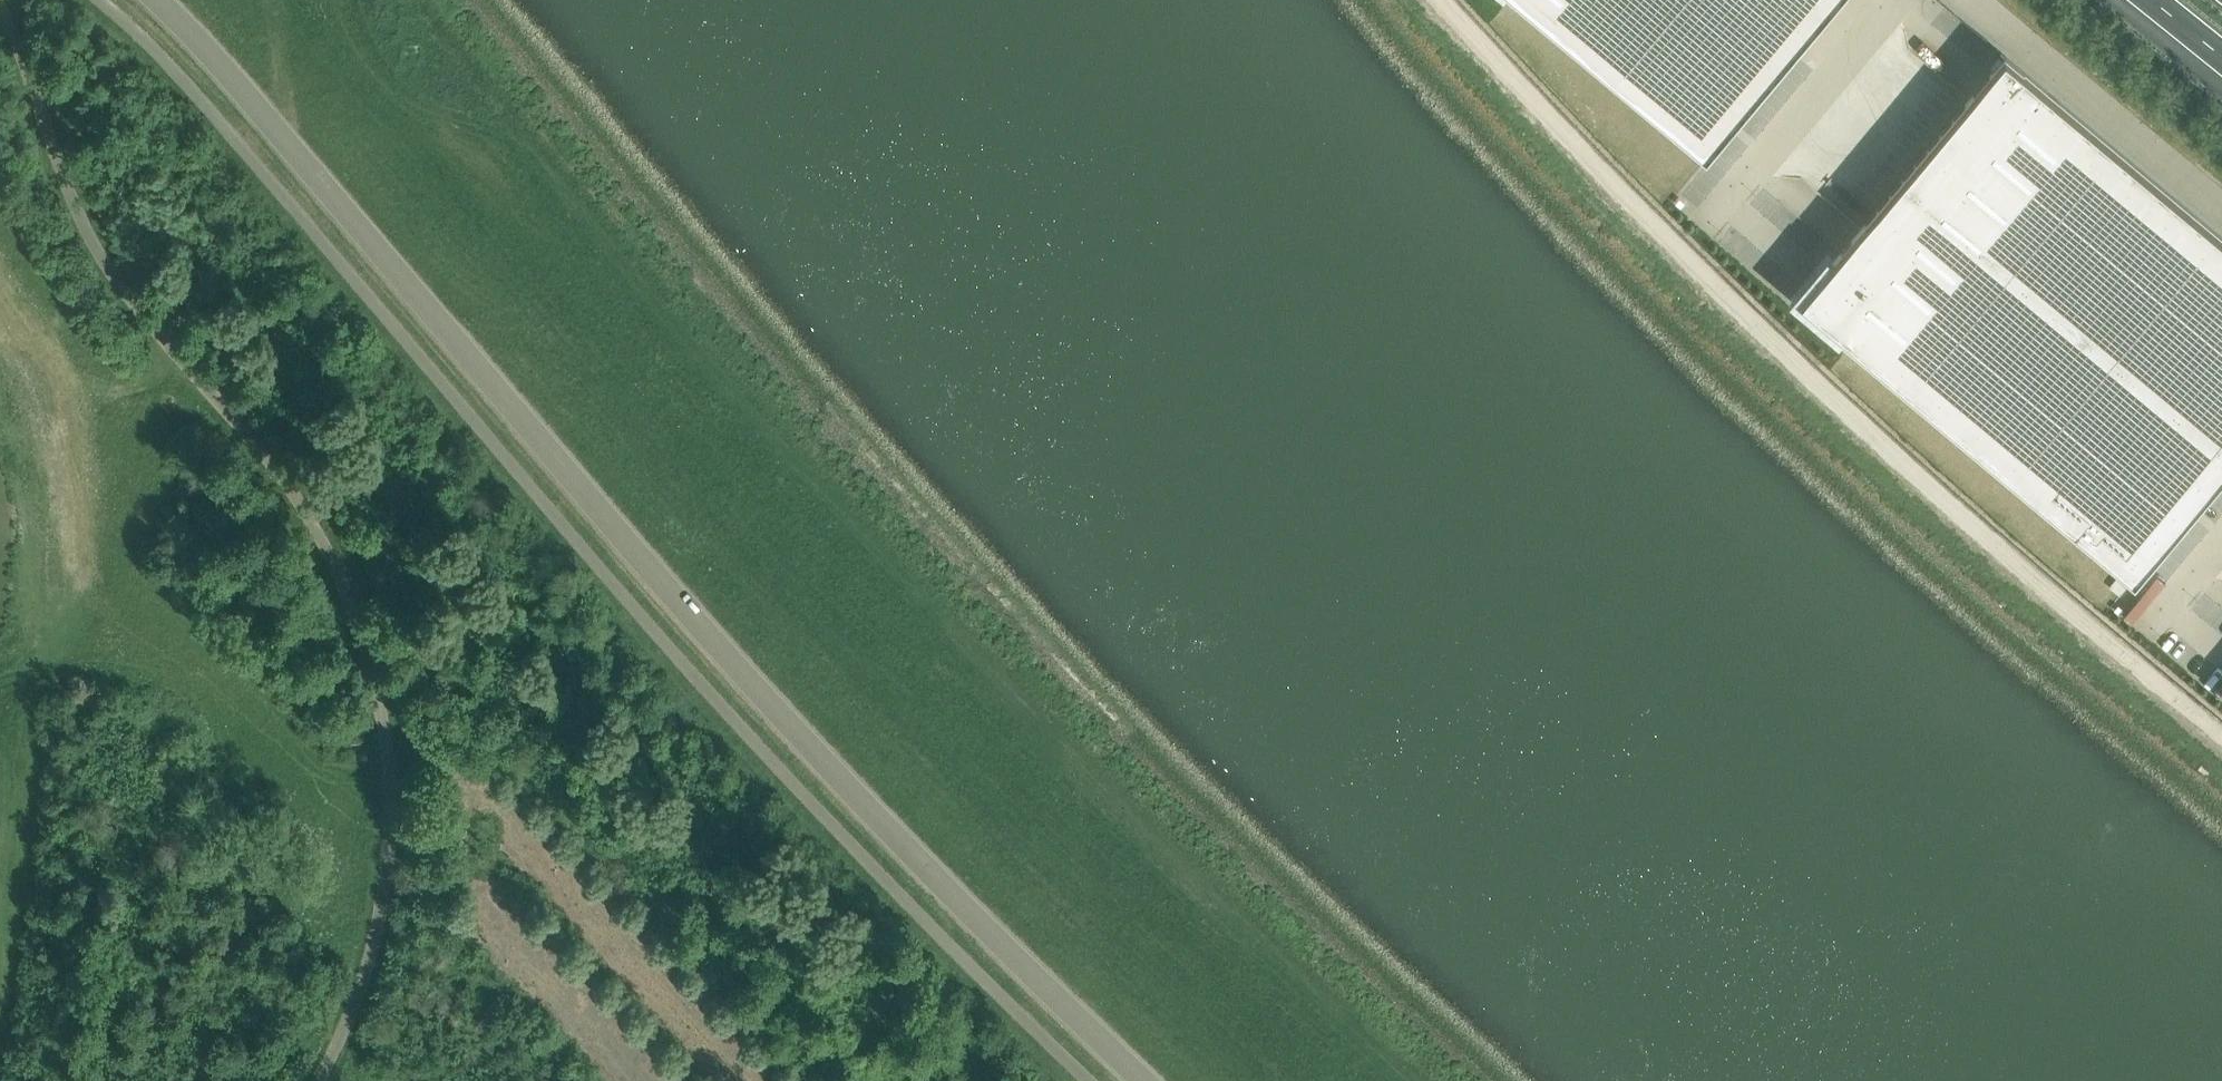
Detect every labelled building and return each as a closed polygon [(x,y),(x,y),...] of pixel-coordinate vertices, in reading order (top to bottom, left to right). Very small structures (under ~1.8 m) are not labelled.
[(1707,156),(1731,128),(1734,124),(1832,8),(1835,4),(1838,0),(1522,0),(1707,156)] [(2006,56),(1852,240),(1841,252),(1835,260),(1802,301),(1843,336),(1857,347),(1857,348),(2133,577),(2191,510),(2194,506),(2221,473),(2221,237),(2006,56)]
